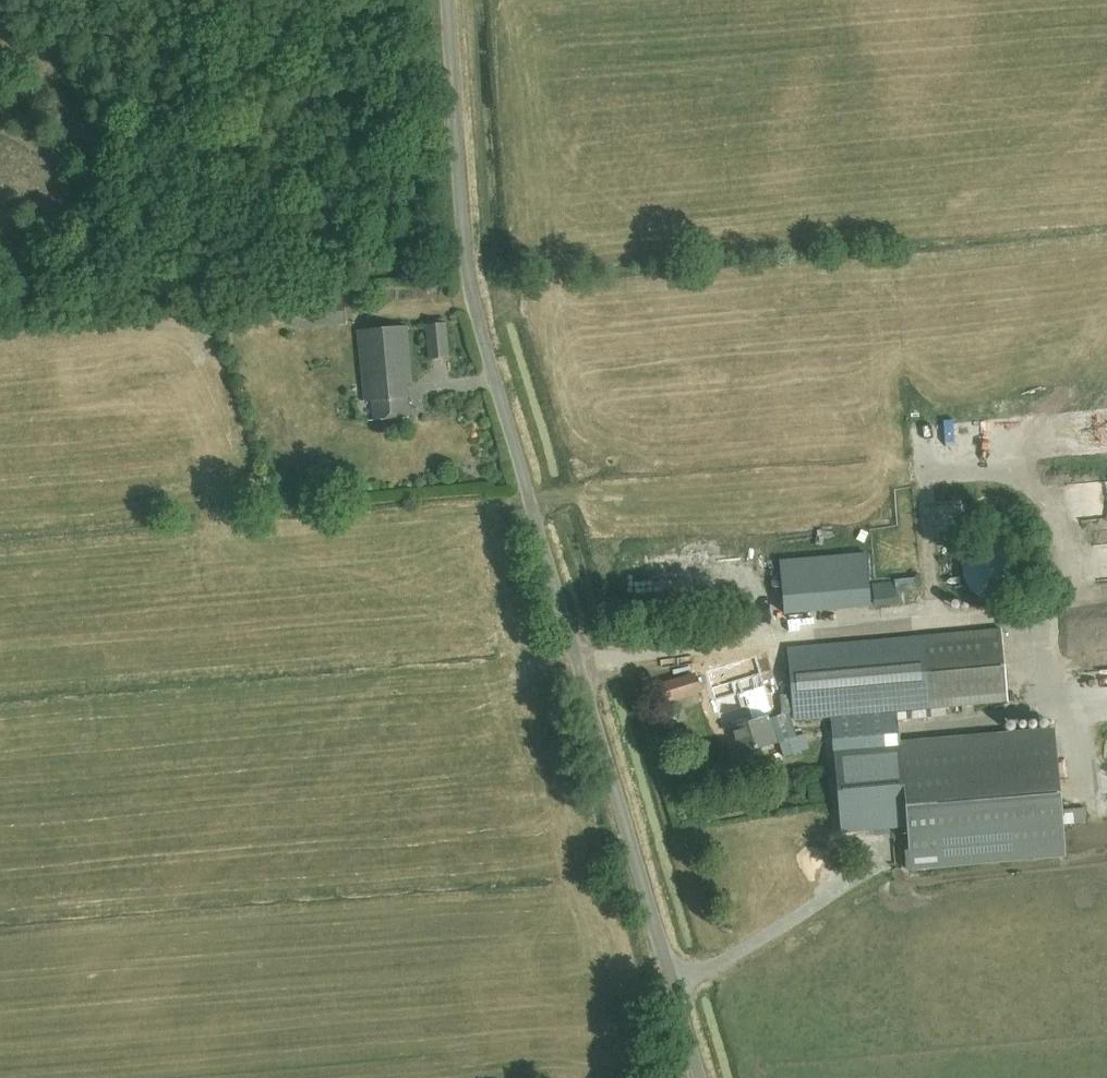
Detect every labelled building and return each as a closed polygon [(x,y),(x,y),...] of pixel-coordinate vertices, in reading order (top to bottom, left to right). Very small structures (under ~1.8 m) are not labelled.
[(429,359),(449,358),(446,322),(426,324),(429,359)] [(358,331),(365,401),(372,401),(374,420),(408,416),(405,383),(411,383),(406,327),(358,331)] [(1019,578),(1021,565),(1016,554),(1005,544),(992,540),(979,543),(970,549),(967,555),(964,565),(965,579),(972,590),(986,596),(997,596),(1011,590),(1019,578)] [(784,613),(871,606),(866,552),(779,559),(784,613)] [(1002,629),(788,647),(793,707),(793,718),(1008,700),(1002,629)] [(1093,650),(1095,659),(1106,657),(1106,647),(1093,650)] [(756,654),(706,669),(723,728),(732,725),(740,751),(774,742),(767,715),(773,713),(756,654)] [(901,749),(835,755),(842,831),(907,825),(909,850),(904,850),(906,868),(911,868),(938,866),(938,863),(1065,852),(1055,731),(900,744),(901,749)] [(815,782),(815,797),(830,797),(830,782),(815,782)]
